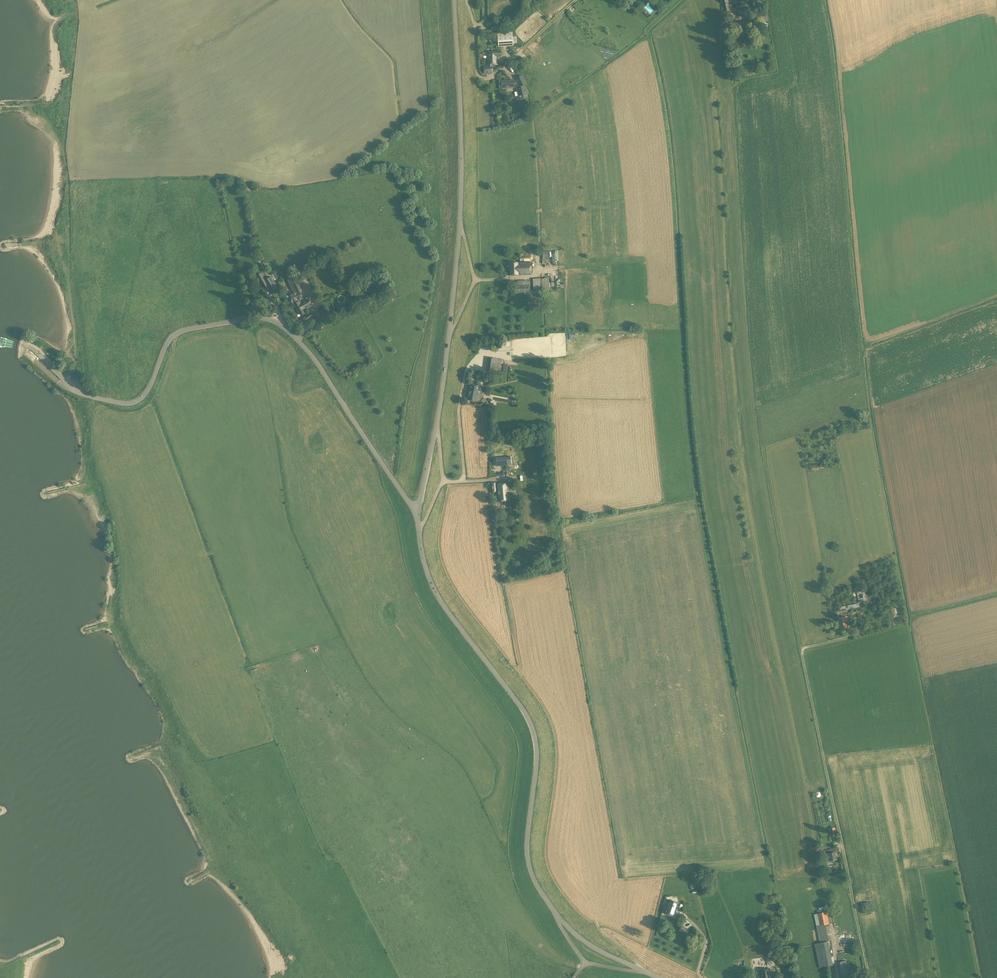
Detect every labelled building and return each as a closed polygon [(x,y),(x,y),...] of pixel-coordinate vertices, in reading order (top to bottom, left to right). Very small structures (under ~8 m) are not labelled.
[(728,12),(734,11),(732,2),(738,0),(737,0),(725,0),(728,12)] [(761,17),(762,22),(768,21),(766,9),(756,11),(756,14),(759,14),(760,17),(761,17)] [(513,46),(512,31),(498,32),(498,47),(513,46)] [(493,65),(492,51),(488,52),(487,52),(487,65),(488,65),(488,66),(483,67),(484,74),(493,73),(492,66),(492,65),(493,65)] [(498,65),(497,58),(497,57),(501,56),(501,51),(492,51),(493,65),(498,65)] [(521,78),(517,80),(520,86),(521,88),(517,89),(519,96),(528,94),(524,85),(521,78)] [(501,88),(514,88),(514,80),(501,81),(501,88)] [(530,258),(520,258),(520,263),(509,263),(510,275),(531,275),(531,262),(530,262),(530,258)] [(300,291),(303,289),(300,282),(310,277),(308,271),(297,275),(287,279),(294,294),(289,296),(292,304),(303,299),(300,291)] [(262,273),(256,276),(263,289),(267,287),(270,294),(278,289),(271,277),(266,280),(262,273)] [(549,290),(549,277),(533,279),(534,288),(534,291),(542,291),(545,291),(545,290),(549,290)] [(530,293),(530,290),(530,288),(529,288),(529,284),(527,285),(527,280),(517,281),(517,285),(515,285),(515,294),(530,293)] [(304,311),(313,306),(308,298),(301,302),(300,301),(294,304),(300,315),(305,312),(304,311)] [(305,323),(312,318),(309,312),(301,318),(305,323)] [(503,364),(504,360),(498,359),(488,358),(487,371),(496,372),(496,373),(499,374),(499,372),(502,372),(507,372),(508,364),(503,364)] [(480,399),(482,393),(478,392),(479,386),(470,385),(467,399),(476,401),(477,398),(480,399)] [(506,484),(496,485),(496,482),(491,483),(491,492),(497,492),(498,501),(508,500),(506,484)] [(867,601),(865,590),(857,592),(859,603),(867,601)] [(840,609),(836,610),(840,631),(850,629),(848,616),(840,618),(839,616),(843,615),(842,613),(860,610),(859,603),(839,607),(840,609)] [(674,916),(678,902),(669,899),(664,913),(674,916)] [(828,941),(829,941),(826,925),(829,924),(827,912),(826,912),(826,909),(817,910),(818,913),(814,914),(820,943),(814,944),(819,968),(833,965),(828,941)] [(678,930),(687,936),(690,931),(682,925),(678,930)] [(851,977),(848,961),(838,962),(841,977),(846,977),(851,977)] [(771,969),(760,970),(761,977),(772,977),(771,969)]
